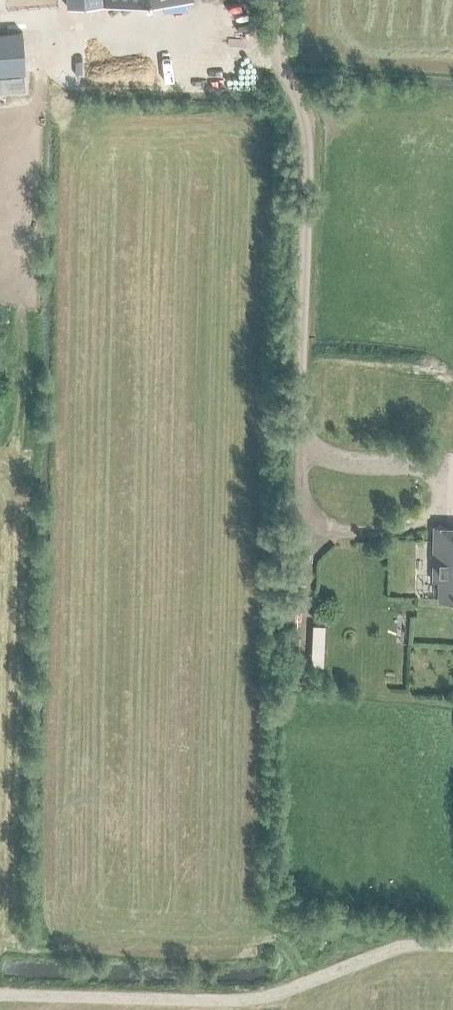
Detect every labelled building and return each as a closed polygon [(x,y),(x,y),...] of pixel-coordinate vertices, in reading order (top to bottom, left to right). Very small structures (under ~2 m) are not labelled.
[(25,72),(22,32),(0,34),(0,74),(25,72)] [(452,599),(452,529),(434,529),(433,573),(439,573),(439,598),(452,599)] [(316,624),(315,664),(326,664),(327,624),(316,624)]
